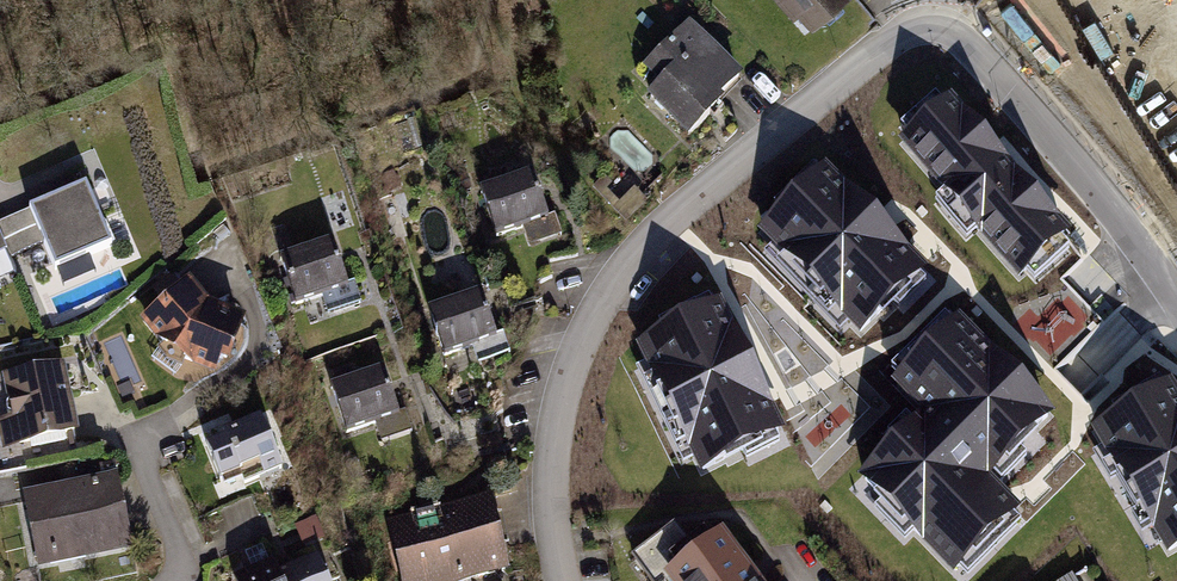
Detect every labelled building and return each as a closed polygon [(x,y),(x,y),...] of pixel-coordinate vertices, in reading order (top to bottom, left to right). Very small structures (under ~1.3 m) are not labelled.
[(797,18),(803,14),(817,29),(849,0),(782,0),(797,18)] [(692,28),(645,74),(661,91),(650,102),(690,144),(718,117),(725,111),(720,106),(745,83),(692,28)] [(1008,162),(949,95),(939,104),(932,97),(900,125),(907,133),(898,141),(942,191),(933,199),(964,235),(972,228),(1018,281),(1026,273),(1033,280),(1069,249),(1061,240),(1069,233),(1008,162)] [(881,225),(821,164),(756,228),(772,244),(764,252),(839,327),(845,321),(858,333),(882,309),(888,315),(924,279),(919,275),(925,270),(881,225)] [(536,176),(483,195),(499,242),(524,233),(530,249),(564,238),(557,217),(551,219),(540,189),(536,176)] [(109,246),(85,188),(63,198),(31,211),(46,244),(56,268),(109,246)] [(31,211),(0,225),(0,233),(8,252),(10,259),(46,244),(31,211)] [(8,252),(0,233),(0,255),(8,252)] [(333,245),(281,263),(297,310),(323,301),(329,318),(362,306),(356,287),(349,289),(339,259),(333,245)] [(67,280),(99,273),(96,260),(65,267),(67,280)] [(207,305),(191,285),(141,323),(157,343),(193,371),(217,379),(223,366),(232,369),(248,324),(211,310),(207,305)] [(481,288),(428,307),(445,354),(472,344),(478,362),(509,351),(502,332),(497,334),(488,307),(481,288)] [(728,464),(784,436),(759,387),(717,301),(709,305),(705,298),(654,323),(658,331),(636,342),(700,470),(725,458),(728,464)] [(1009,515),(1017,508),(986,477),(989,474),(992,471),(999,479),(1026,453),(1020,447),(1051,417),(957,320),(948,329),(942,323),(898,366),(904,372),(895,381),(928,415),(913,430),(905,422),(892,435),(899,442),(863,478),(954,571),(960,564),(967,571),(1016,522),(1009,515)] [(66,366),(43,371),(2,378),(9,419),(0,420),(0,445),(2,454),(80,439),(66,366)] [(381,366),(330,384),(347,432),(376,422),(382,438),(409,428),(404,412),(398,414),(388,385),(381,366)] [(1169,381),(1160,387),(1157,383),(1108,413),(1111,417),(1090,429),(1167,554),(1176,547),(1176,394),(1169,381)] [(225,434),(206,442),(227,490),(282,467),(258,412),(222,427),(225,434)] [(116,472),(22,490),(35,565),(130,548),(124,510),(116,472)] [(388,520),(403,580),(459,580),(509,569),(490,494),(388,520)] [(315,517),(295,525),(303,545),(323,536),(315,517)] [(672,523),(630,554),(651,580),(663,580),(664,580),(659,575),(672,565),(666,557),(686,541),(672,523)] [(659,575),(664,580),(755,580),(718,529),(705,538),(700,530),(686,541),(666,557),(672,565),(659,575)] [(316,553),(276,570),(280,580),(329,580),(316,553)] [(270,558),(231,575),(233,580),(280,580),(276,570),(270,558)]
